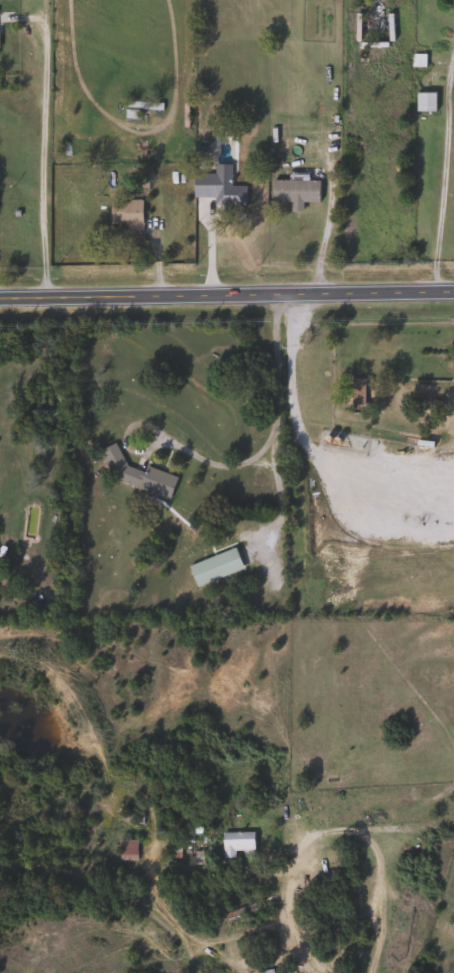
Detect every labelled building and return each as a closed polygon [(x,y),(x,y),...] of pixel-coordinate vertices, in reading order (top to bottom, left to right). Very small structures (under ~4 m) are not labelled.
[(413,111),(413,93),(431,93),(431,111),(413,111)] [(211,206),(211,166),(227,166),(227,187),(242,187),(242,206),(211,206)] [(268,180),(279,180),(280,173),(304,173),(304,181),(316,181),(315,203),(298,202),(298,211),(287,211),(287,202),(268,202),(268,180)] [(139,201),(139,231),(122,231),(122,225),(106,225),(106,201),(139,201)] [(364,411),(356,411),(356,406),(349,405),(351,380),(366,381),(364,411)] [(96,451),(111,444),(122,466),(137,471),(143,468),(173,477),(166,499),(112,483),(96,451)] [(219,833),(251,833),(251,853),(230,853),(230,858),(219,858),(219,833)] [(116,861),(116,839),(133,839),(133,861),(116,861)]
